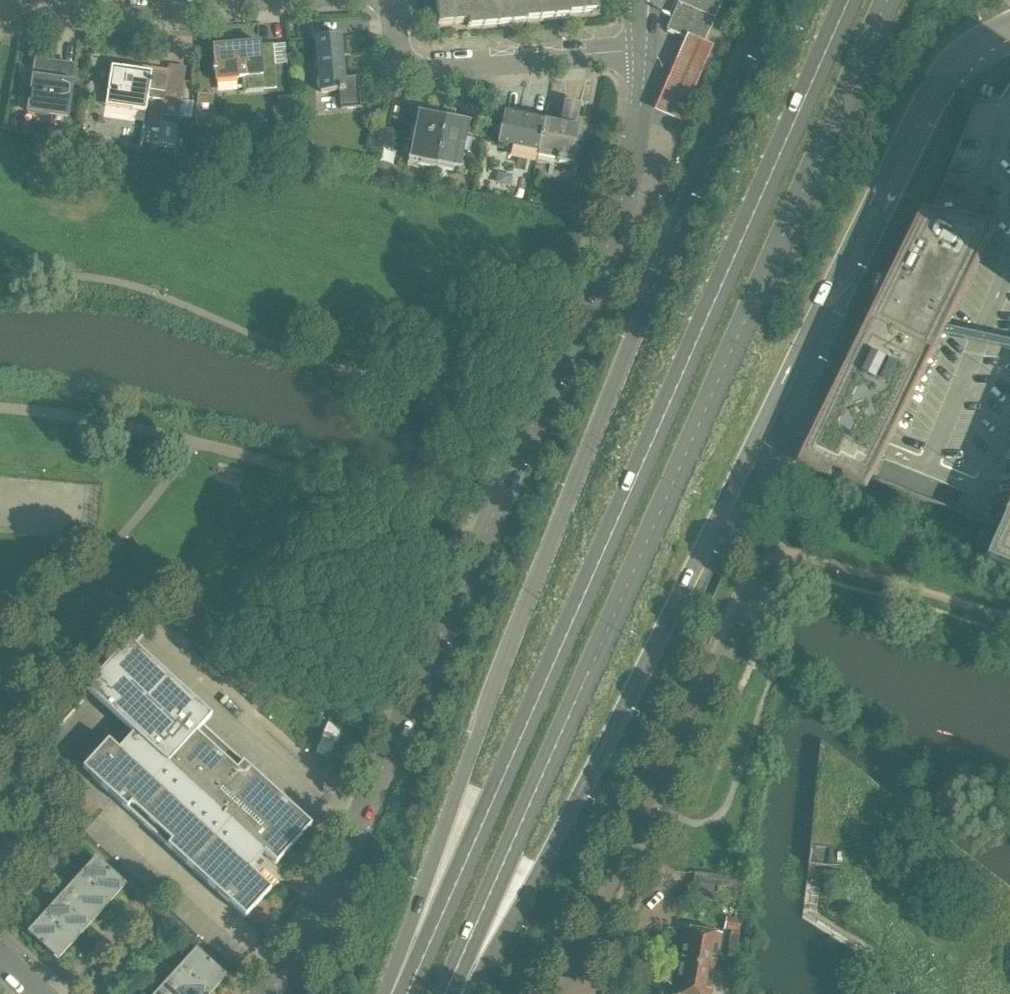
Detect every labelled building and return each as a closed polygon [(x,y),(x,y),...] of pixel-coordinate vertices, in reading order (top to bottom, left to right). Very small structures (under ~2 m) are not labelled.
[(438,25),(467,23),(467,28),(527,23),(527,20),(570,17),(570,14),(599,12),(598,0),(435,0),(438,25)] [(668,29),(705,45),(724,0),(681,0),(668,29)] [(689,34),(657,111),(683,122),(715,45),(689,34)] [(339,92),(341,109),(360,107),(358,76),(344,78),(341,36),(316,38),(319,79),(317,79),(318,88),(320,88),(320,93),(338,91),(338,92),(339,92)] [(213,66),(213,71),(215,71),(216,80),(217,80),(217,79),(236,78),(237,78),(237,77),(248,77),(249,90),(277,88),(273,44),(260,45),(259,43),(213,47),(214,65),(213,66)] [(28,112),(57,116),(67,118),(67,117),(74,67),(36,61),(35,61),(34,62),(36,63),(33,79),(38,80),(37,92),(31,91),(28,112)] [(145,111),(146,106),(147,105),(146,105),(147,97),(163,99),(160,114),(178,117),(181,95),(165,93),(169,70),(167,70),(167,71),(153,68),(153,67),(151,67),(150,73),(121,68),(121,69),(112,67),(111,67),(111,68),(110,76),(109,76),(107,95),(107,100),(106,99),(106,100),(132,104),(131,111),(132,111),(132,110),(145,112),(145,113),(146,113),(146,111),(145,111)] [(1001,97),(982,90),(930,215),(926,214),(891,284),(881,282),(874,314),(872,322),(801,466),(833,480),(835,473),(845,478),(845,480),(868,491),(874,479),(1006,533),(993,566),(1009,573),(1009,84),(1001,97)] [(277,98),(279,119),(288,118),(292,101),(292,97),(277,98)] [(544,122),(538,154),(536,162),(554,165),(554,167),(558,167),(558,164),(572,166),(579,129),(575,128),(580,104),(565,101),(560,125),(544,122)] [(537,154),(538,154),(544,122),(504,113),(503,119),(491,116),(486,142),(498,144),(510,147),(510,148),(511,149),(511,148),(519,149),(519,150),(520,150),(520,149),(528,151),(528,152),(529,152),(529,151),(537,153),(537,154)] [(408,162),(436,168),(445,120),(418,114),(408,162)] [(445,120),(436,168),(459,172),(463,150),(467,151),(470,144),(465,142),(468,124),(445,120)] [(94,698),(133,733),(118,750),(108,740),(82,768),(245,917),(271,889),(249,869),(264,853),(276,864),(311,825),(203,726),(211,717),(137,649),(129,642),(85,690),(94,698)] [(220,701),(223,705),(229,698),(226,695),(220,701)] [(332,708),(328,720),(336,723),(340,711),(332,708)] [(327,722),(316,753),(331,759),(343,728),(327,722)] [(827,866),(843,868),(844,864),(845,850),(854,773),(857,769),(860,767),(822,739),(810,864),(811,864),(813,865),(827,866)] [(79,875),(83,878),(107,899),(122,882),(99,861),(90,871),(86,868),(79,875)] [(806,914),(813,865),(811,864),(810,864),(802,916),(859,954),(843,993),(847,993),(863,952),(806,914)] [(695,872),(693,880),(693,882),(715,886),(714,895),(736,898),(737,890),(741,890),(743,881),(695,872)] [(71,884),(58,899),(85,922),(107,899),(83,878),(75,888),(71,884)] [(55,909),(47,918),(69,939),(85,922),(58,899),(52,906),(55,909)] [(69,939),(47,918),(43,915),(37,922),(40,925),(31,935),(54,956),(69,939)] [(724,928),(731,929),(738,931),(740,920),(726,918),(724,928)] [(681,962),(713,968),(719,935),(687,929),(681,962)] [(738,931),(731,929),(727,955),(734,956),(738,931)] [(180,967),(184,970),(207,990),(222,973),(199,953),(190,962),(187,959),(180,967)] [(713,968),(681,962),(667,960),(667,961),(669,961),(666,979),(677,981),(675,993),(709,993),(713,968)] [(159,990),(163,993),(203,993),(207,990),(184,970),(175,979),(172,976),(159,990)]
